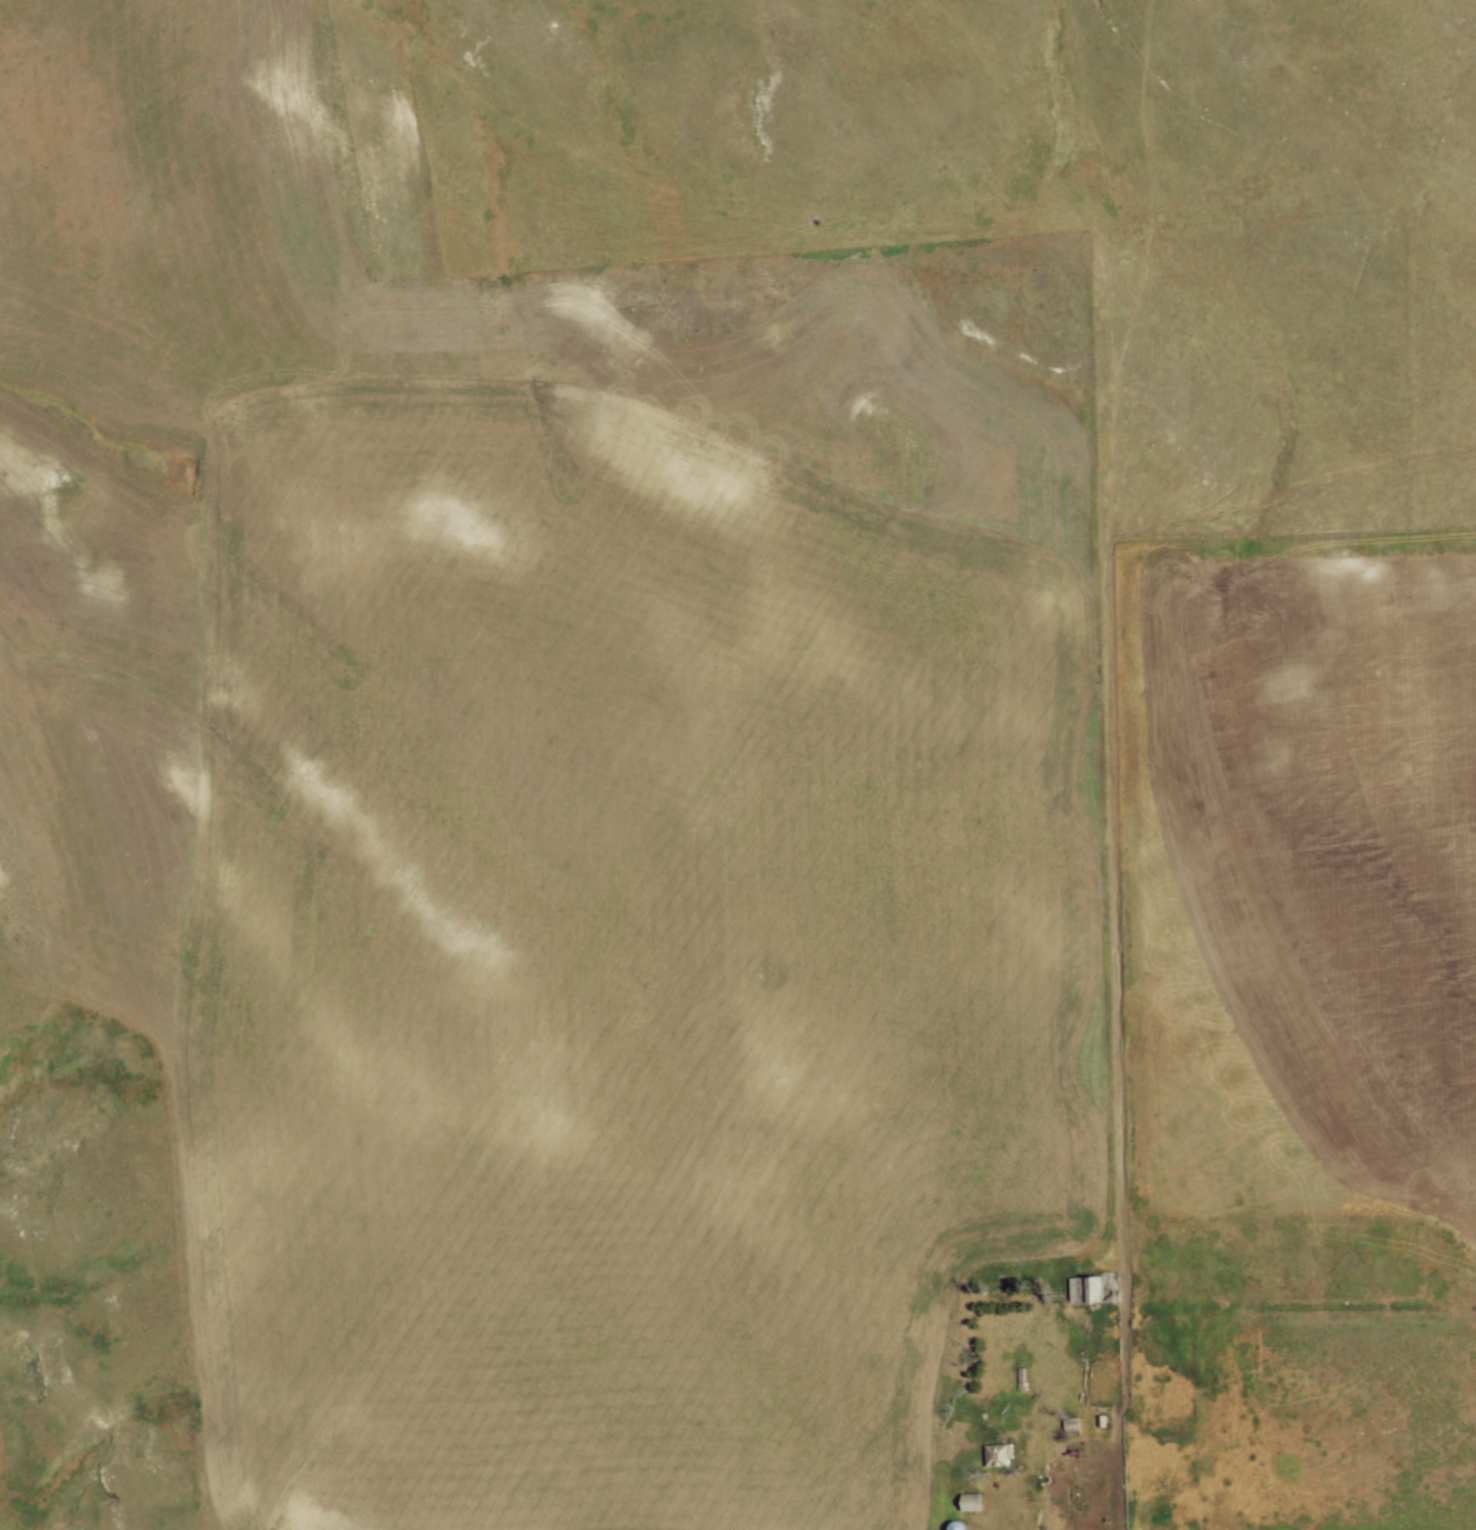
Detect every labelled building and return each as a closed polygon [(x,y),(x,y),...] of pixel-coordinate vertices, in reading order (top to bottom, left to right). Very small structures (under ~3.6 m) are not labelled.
[(1103,1303),(1103,1277),(1068,1277),(1068,1303),(1103,1303)] [(1062,1417),(1078,1415),(1079,1430),(1063,1431),(1062,1417)] [(983,1444),(985,1465),(1004,1464),(1003,1456),(1011,1455),(1010,1441),(983,1444)] [(961,1492),(979,1492),(979,1507),(961,1507),(961,1492)]
